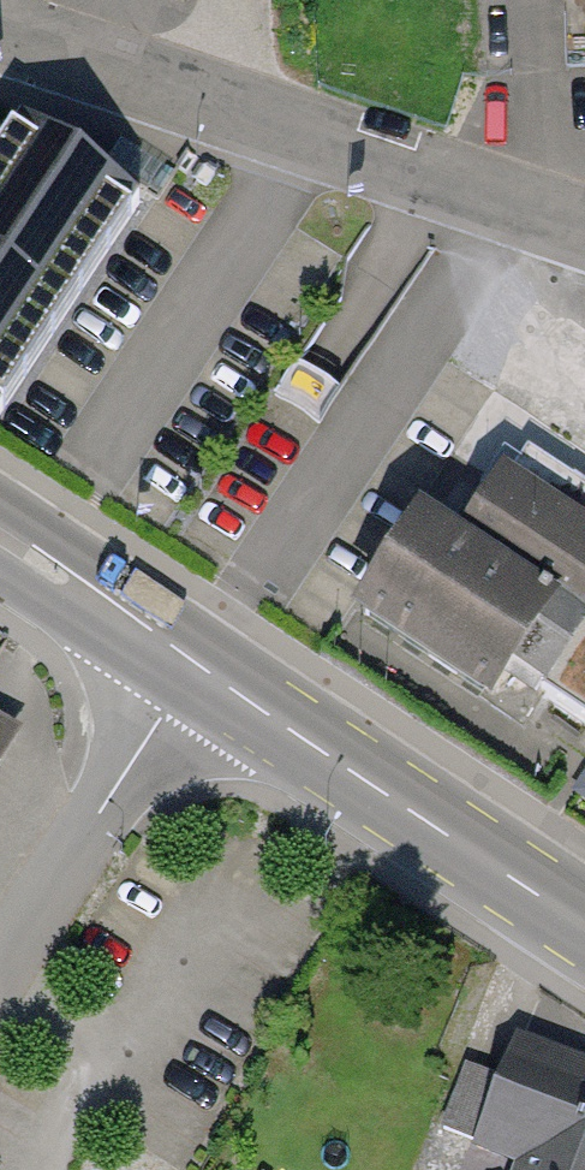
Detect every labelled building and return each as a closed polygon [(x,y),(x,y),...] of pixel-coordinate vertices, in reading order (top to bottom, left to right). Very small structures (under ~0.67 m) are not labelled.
[(1,422),(153,199),(30,116),(0,159),(0,421),(1,422)] [(515,471),(477,530),(439,505),(357,632),(557,760),(577,730),(584,735),(584,516),(515,471)] [(0,712),(0,769),(26,729),(0,712)] [(512,1043),(483,1142),(527,1155),(523,1169),(584,1169),(584,1063),(512,1043)]
